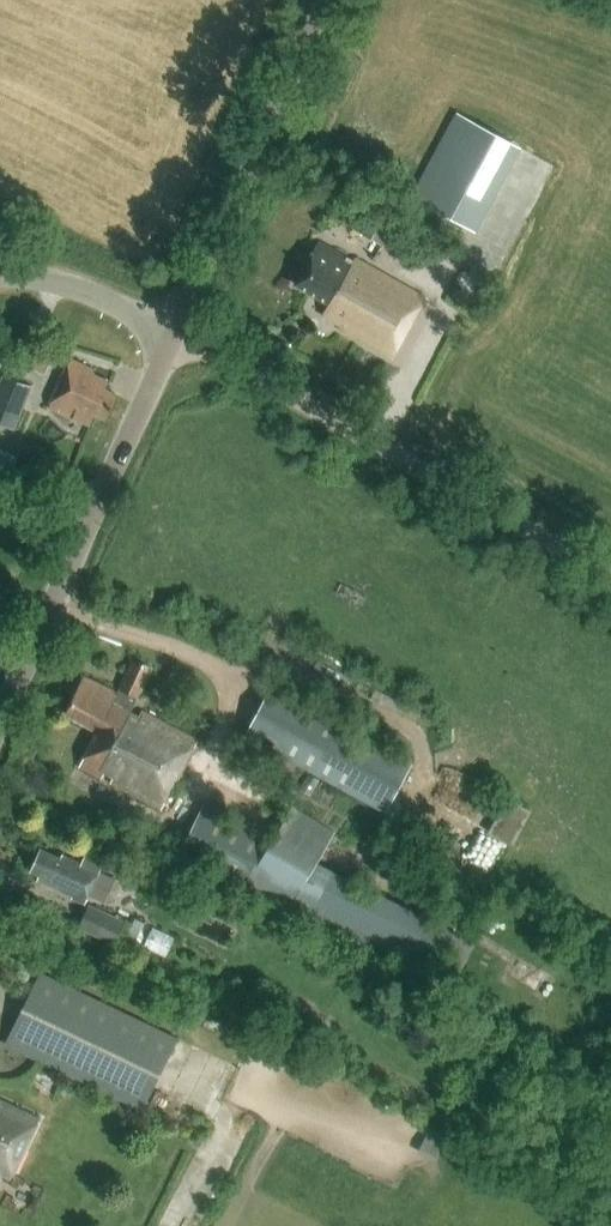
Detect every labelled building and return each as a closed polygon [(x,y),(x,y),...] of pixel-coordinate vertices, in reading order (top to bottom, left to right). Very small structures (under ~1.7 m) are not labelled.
[(521,147),(458,113),(413,197),(476,231),(521,147)] [(359,234),(381,246),(394,224),(372,211),(359,234)] [(390,356),(422,298),(347,257),(346,258),(319,243),(295,285),(329,304),(323,315),(342,326),(341,329),(390,356)] [(44,373),(49,361),(37,355),(31,367),(44,373)] [(104,419),(115,395),(105,390),(109,382),(92,374),(93,371),(70,361),(49,407),(90,426),(95,415),(104,419)] [(32,387),(3,376),(0,382),(0,425),(15,431),(32,387)] [(0,449),(0,474),(7,477),(17,457),(0,449)] [(43,486),(48,474),(31,466),(26,479),(43,486)] [(196,739),(141,711),(139,715),(130,711),(137,697),(151,668),(133,658),(115,692),(85,677),(66,715),(97,731),(79,767),(101,779),(104,774),(112,778),(109,783),(161,809),(196,739)] [(413,764),(269,687),(244,734),(285,756),(281,763),(304,776),(308,769),(387,811),(413,764)] [(511,795),(495,831),(520,841),(536,806),(511,795)] [(202,806),(177,856),(248,891),(287,911),(428,981),(453,931),(316,864),(335,832),(292,806),(271,840),(202,806)] [(165,870),(179,844),(146,828),(133,853),(165,870)] [(86,853),(81,862),(81,863),(62,854),(59,859),(41,850),(31,871),(39,875),(36,880),(84,904),(89,893),(100,899),(109,896),(114,886),(110,878),(99,873),(104,862),(86,853)] [(125,921),(88,904),(78,928),(114,944),(125,921)] [(141,1110),(175,1038),(40,973),(5,1044),(141,1110)] [(38,1119),(0,1101),(0,1177),(1,1174),(10,1179),(38,1119)] [(423,1149),(445,1157),(454,1134),(432,1126),(423,1149)]
